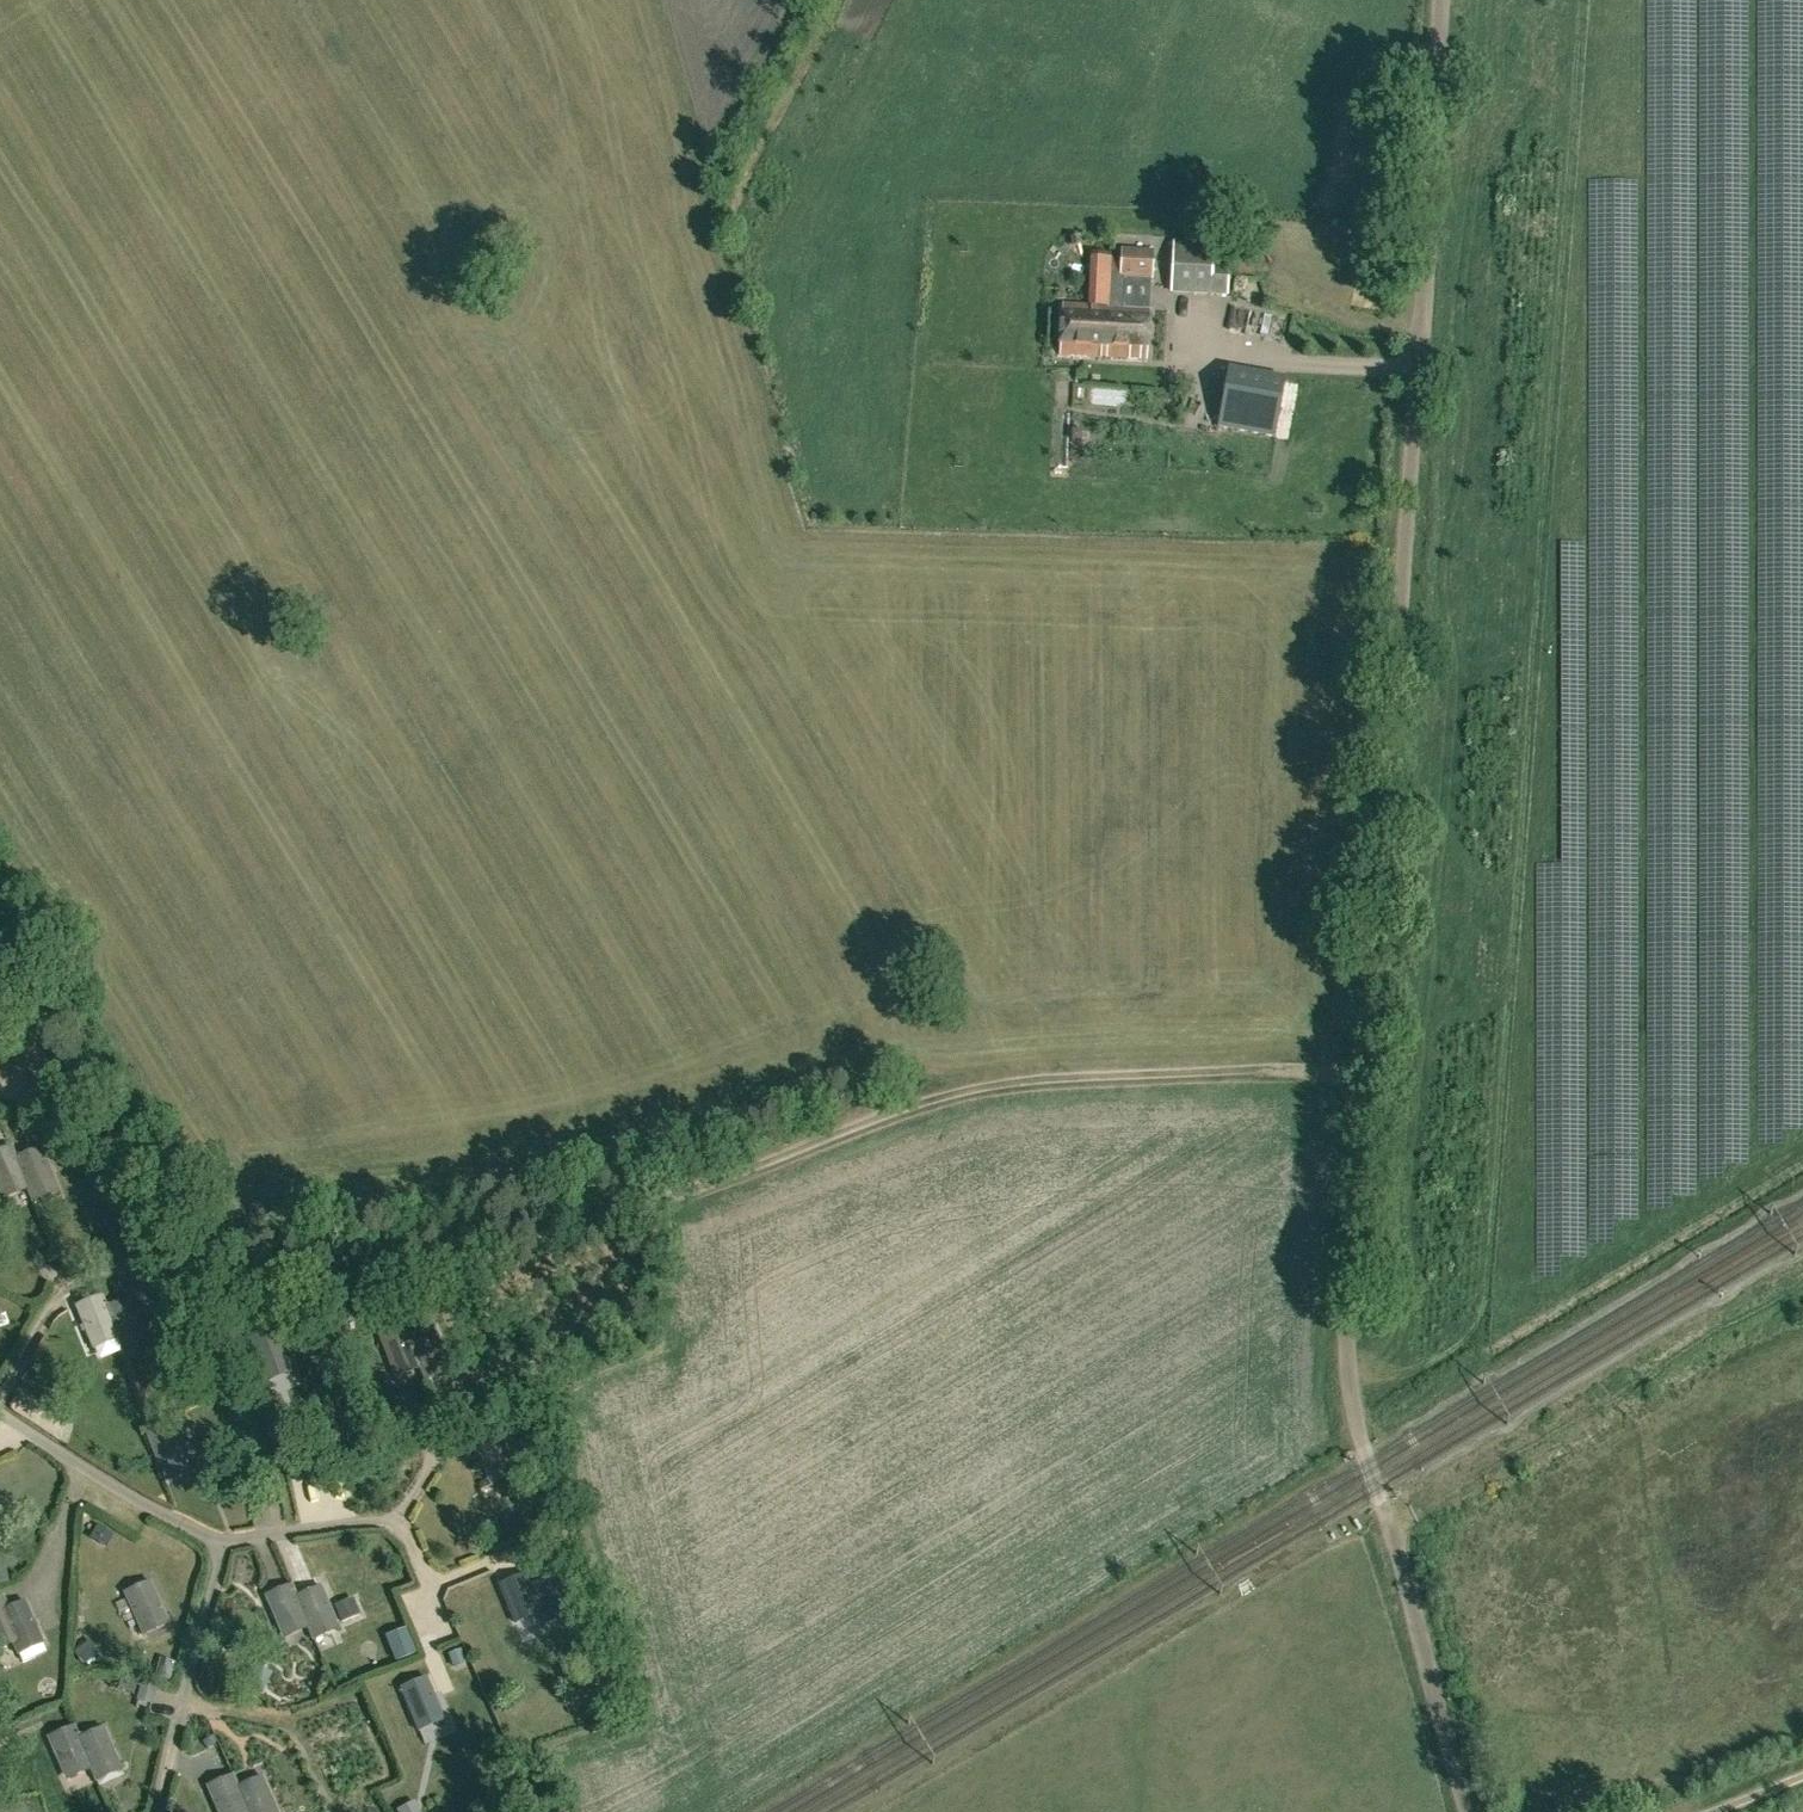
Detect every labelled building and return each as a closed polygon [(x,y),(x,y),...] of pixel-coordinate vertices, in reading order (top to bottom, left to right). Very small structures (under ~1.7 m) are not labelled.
[(1212,261),(1213,244),(1173,242),(1170,290),(1228,293),(1229,262),(1212,261)] [(1147,360),(1150,309),(1121,307),(1122,279),(1152,280),(1153,251),(1122,250),(1122,259),(1110,259),(1107,306),(1062,304),(1059,356),(1147,360)] [(1286,380),(1267,376),(1264,388),(1284,392),(1286,380)] [(1086,404),(1127,405),(1127,386),(1086,386),(1086,404)] [(1275,438),(1279,416),(1222,405),(1218,427),(1275,438)] [(16,1158),(11,1146),(0,1150),(0,1193),(1,1194),(25,1184),(15,1158),(16,1158)] [(15,1158),(25,1184),(30,1196),(56,1186),(40,1148),(16,1158),(15,1158)] [(117,1233),(132,1219),(94,1178),(78,1192),(117,1233)] [(106,1307),(102,1295),(76,1305),(91,1343),(115,1334),(106,1307)] [(115,1334),(120,1346),(124,1357),(150,1347),(131,1297),(106,1307),(115,1334)] [(409,1337),(409,1336),(405,1324),(379,1334),(393,1373),(418,1363),(419,1363),(409,1337)] [(434,1327),(409,1336),(409,1337),(419,1363),(418,1363),(423,1375),(449,1365),(434,1327)] [(263,1377),(289,1367),(275,1329),(249,1338),(263,1377)] [(173,1471),(199,1461),(184,1423),(158,1433),(173,1471)] [(488,1480),(514,1470),(500,1432),(474,1442),(488,1480)] [(544,1624),(570,1613),(554,1575),(529,1586),(524,1574),(499,1585),(515,1622),(539,1612),(544,1624)] [(142,1629),(167,1618),(149,1580),(124,1592),(142,1629)] [(307,1622),(296,1596),(291,1584),(265,1595),(282,1633),(306,1623),(307,1622)] [(320,1586),(296,1596),(307,1622),(306,1623),(311,1635),(337,1624),(320,1586)] [(12,1639),(16,1649),(41,1638),(25,1601),(8,1608),(3,1598),(0,1600),(0,1645),(12,1639)] [(364,1599),(347,1600),(349,1628),(365,1627),(364,1599)] [(410,1626),(391,1635),(402,1659),(422,1649),(410,1626)] [(49,1639),(23,1650),(29,1664),(55,1654),(49,1639)] [(416,1726),(442,1715),(426,1677),(400,1688),(416,1726)] [(78,1738),(78,1737),(73,1725),(48,1736),(64,1774),(88,1764),(89,1763),(78,1738)] [(103,1727),(78,1737),(78,1738),(89,1763),(88,1764),(93,1776),(119,1765),(103,1727)] [(238,1786),(232,1774),(207,1786),(219,1811),(248,1811),(237,1787),(238,1786)] [(238,1786),(237,1787),(248,1811),(278,1811),(262,1776),(238,1786)]
